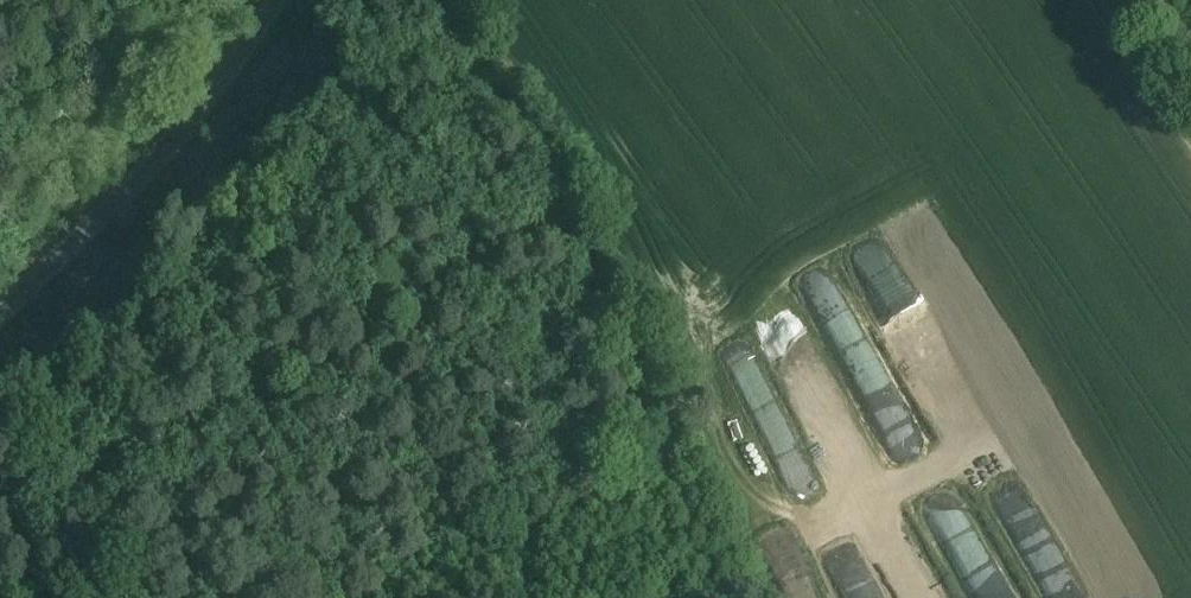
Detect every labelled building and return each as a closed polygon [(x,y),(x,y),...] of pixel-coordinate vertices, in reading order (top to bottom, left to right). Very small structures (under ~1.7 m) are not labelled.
[(796,304),(769,315),(814,429),(841,418),(796,304)] [(721,331),(767,446),(792,436),(745,321),(721,331)] [(859,389),(884,380),(868,331),(842,340),(859,389)] [(970,584),(992,575),(964,515),(943,525),(970,584)] [(980,597),(1005,597),(1000,583),(977,592),(980,597)]
